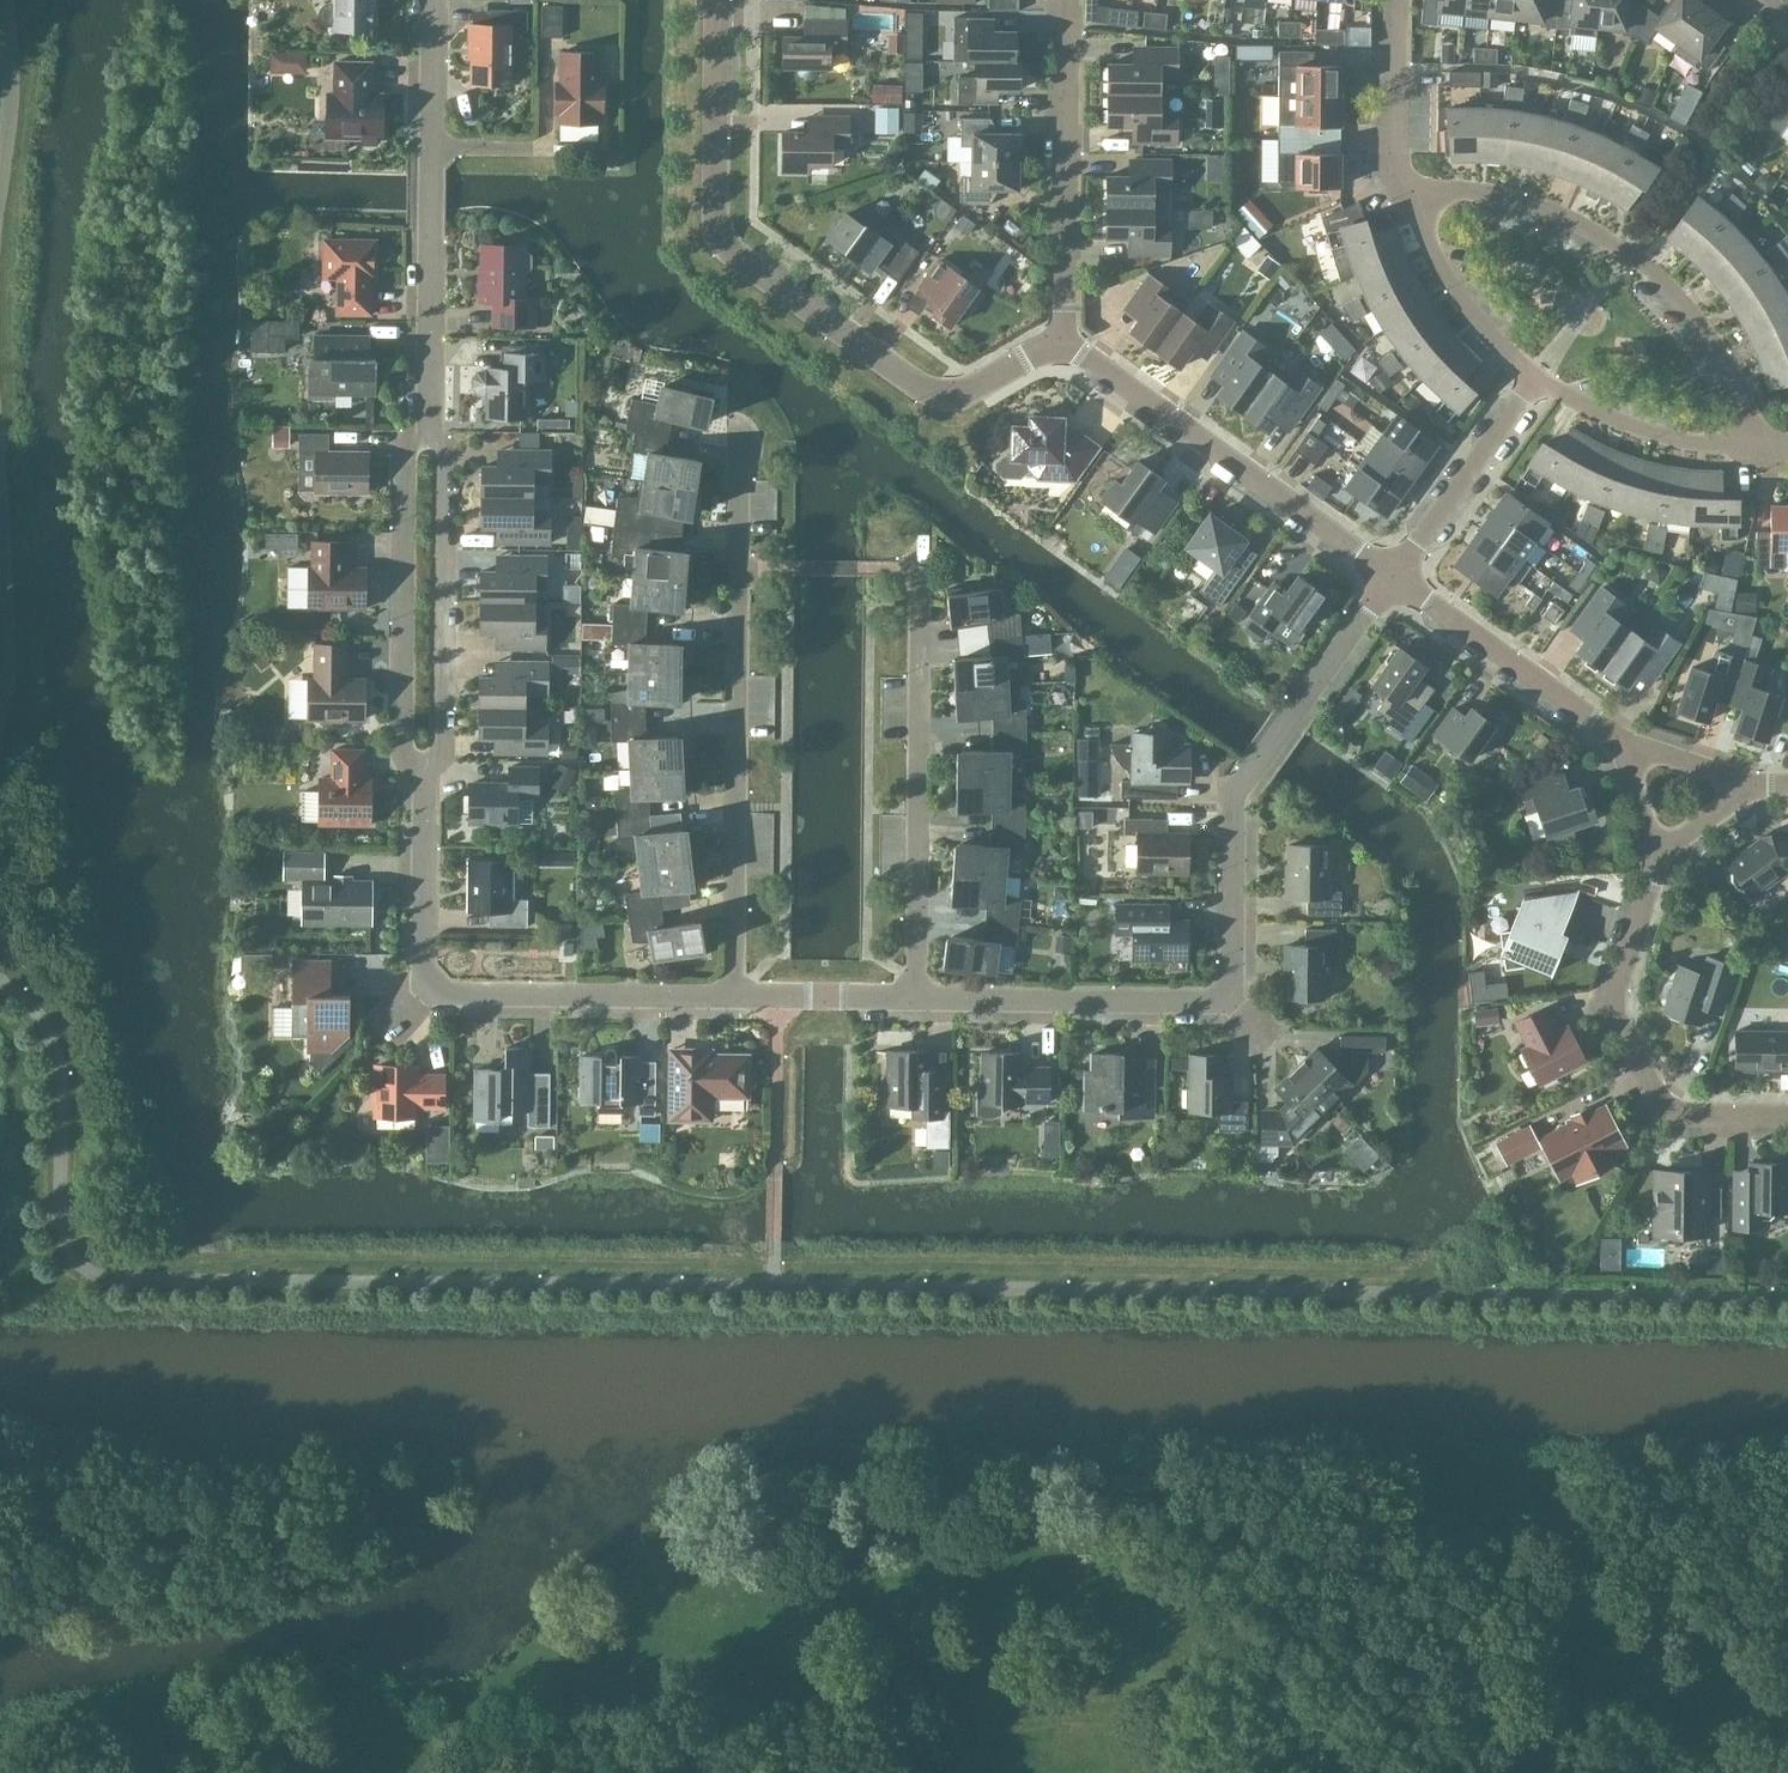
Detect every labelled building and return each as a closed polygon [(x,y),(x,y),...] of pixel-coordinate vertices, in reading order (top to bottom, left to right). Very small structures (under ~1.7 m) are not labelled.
[(328,24),(333,24),(333,29),(374,30),(374,0),(333,0),(333,4),(329,4),(327,4),(326,5),(324,7),(323,8),(323,10),(322,11),(322,13),(322,15),(322,17),(323,18),(323,20),(324,21),(326,22),(327,23),(328,24)] [(988,10),(1018,10),(1018,0),(988,0),(988,10)] [(1465,0),(1423,0),(1420,23),(1437,25),(1438,9),(1463,12),(1465,0)] [(1491,0),(1465,0),(1463,12),(1489,14),(1491,0)] [(1517,0),(1491,0),(1489,14),(1515,17),(1517,0)] [(1558,0),(1517,0),(1515,17),(1540,20),(1539,26),(1555,27),(1558,0)] [(1599,0),(1558,0),(1555,27),(1570,29),(1569,32),(1596,34),(1597,26),(1599,0)] [(1645,6),(1626,4),(1626,0),(1599,0),(1597,26),(1622,28),(1621,34),(1634,36),(1645,6)] [(1703,5),(1696,0),(1674,0),(1661,18),(1645,6),(1634,36),(1645,43),(1656,27),(1677,42),(1703,5)] [(542,5),(541,36),(561,37),(562,5),(542,5)] [(1703,5),(1677,42),(1697,56),(1694,61),(1707,71),(1725,46),(1713,38),(1725,21),(1703,5)] [(1106,23),(1136,26),(1138,10),(1108,7),(1106,23)] [(527,10),(489,9),(489,24),(469,24),(469,46),(472,46),(471,84),(510,84),(510,29),(527,29),(527,10)] [(1154,28),(1155,12),(1144,11),(1142,27),(1154,28)] [(1154,28),(1165,29),(1167,13),(1155,12),(1154,28)] [(1014,61),(1014,60),(1014,32),(994,31),(994,17),(953,17),(953,61),(975,61),(1014,61)] [(845,49),(845,20),(805,19),(804,36),(783,35),(783,67),(799,67),(799,69),(800,71),(801,72),(802,74),(803,75),(805,76),(807,77),(809,77),(812,77),(813,76),(816,75),(817,74),(818,73),(819,71),(819,69),(819,67),(829,67),(829,49),(845,49)] [(1289,37),(1289,21),(1278,21),(1278,37),(1289,37)] [(1289,37),(1301,37),(1301,21),(1289,21),(1289,37)] [(1315,28),(1314,44),(1345,45),(1345,28),(1315,28)] [(1107,94),(1159,95),(1159,77),(1177,77),(1177,47),(1134,47),(1134,63),(1108,63),(1107,94)] [(1485,64),(1486,47),(1473,47),(1473,64),(1485,64)] [(1486,47),(1485,64),(1496,64),(1496,48),(1486,47)] [(1278,95),(1341,95),(1341,66),(1314,65),(1314,51),(1279,50),(1278,95)] [(555,94),(555,113),(560,113),(560,123),(597,123),(598,114),(603,114),(603,83),(598,82),(598,52),(561,51),(560,94),(555,94)] [(1014,61),(975,61),(975,77),(957,77),(957,103),(997,104),(998,89),(1019,90),(1019,60),(1014,60),(1014,61)] [(327,93),(327,138),(362,138),(362,144),(377,144),(377,138),(382,138),(383,93),(371,93),(371,62),(334,62),(334,93),(327,93)] [(1480,70),(1449,71),(1449,85),(1480,85),(1480,70)] [(1512,103),(1514,87),(1504,85),(1502,102),(1512,103)] [(1521,104),(1523,88),(1514,87),(1512,103),(1521,104)] [(1765,124),(1787,140),(1787,92),(1765,124)] [(1159,112),(1159,95),(1107,94),(1107,125),(1133,126),(1133,142),(1176,142),(1176,112),(1159,112)] [(1340,125),(1341,95),(1278,95),(1278,139),(1313,139),(1313,125),(1340,125)] [(1574,117),(1579,102),(1570,99),(1565,113),(1557,121),(1541,116),(1530,166),(1555,173),(1571,125),(1573,117),(1574,117)] [(1579,102),(1574,117),(1583,120),(1588,105),(1579,102)] [(1450,160),(1478,159),(1479,108),(1447,109),(1448,130),(1444,130),(1445,155),(1450,155),(1450,160)] [(1504,161),(1511,111),(1479,108),(1478,159),(1504,161)] [(1530,166),(1541,116),(1511,111),(1504,161),(1530,166)] [(849,116),(826,116),(809,116),(808,132),(782,132),(782,171),(808,171),(808,164),(831,164),(831,146),(849,146),(849,116)] [(971,161),(1018,161),(1018,133),(990,133),(991,118),(960,118),(960,146),(971,146),(971,161)] [(1632,143),(1641,128),(1632,124),(1624,139),(1632,143)] [(1601,136),(1591,132),(1571,125),(1555,173),(1580,183),(1601,136)] [(1632,143),(1640,148),(1649,133),(1641,128),(1632,143)] [(1603,194),(1628,150),(1601,136),(1580,183),(1603,194)] [(1313,153),(1313,139),(1278,139),(1277,181),(1281,185),(1309,185),(1309,191),(1325,191),(1325,186),(1340,186),(1340,154),(1313,153)] [(1628,150),(1603,194),(1627,209),(1656,168),(1628,150)] [(1106,175),(1106,206),(1170,207),(1170,160),(1130,160),(1130,175),(1106,175)] [(1018,189),(1018,161),(971,161),(971,175),(960,175),(960,201),(963,203),(990,204),(990,189),(1018,189)] [(1728,212),(1739,199),(1732,192),(1720,205),(1728,212)] [(1688,255),(1722,218),(1697,197),(1667,238),(1688,255)] [(1728,212),(1734,218),(1746,205),(1739,199),(1728,212)] [(1394,227),(1368,235),(1358,201),(1320,216),(1338,279),(1356,272),(1403,253),(1394,227)] [(1169,254),(1170,207),(1106,206),(1106,238),(1129,238),(1129,254),(1169,254)] [(1261,244),(1275,234),(1255,206),(1241,216),(1261,244)] [(844,251),(870,269),(874,263),(897,280),(918,251),(893,233),(888,241),(864,224),(863,225),(845,212),(828,237),(845,250),(844,251)] [(1707,274),(1744,240),(1722,218),(1688,255),(1707,274)] [(1250,267),(1265,251),(1243,230),(1228,245),(1250,267)] [(1784,249),(1784,248),(1787,245),(1787,235),(1787,234),(1765,252),(1771,259),(1784,249)] [(337,314),(371,314),(371,278),(376,278),(376,240),(324,239),(323,278),(338,278),(337,314)] [(1724,294),(1764,264),(1744,240),(1707,274),(1724,294)] [(479,280),(479,302),(493,302),(493,326),(534,326),(534,297),(524,297),(524,270),(528,270),(532,267),(532,255),(529,252),(524,252),(524,247),(503,247),(503,244),(481,244),(481,266),(483,266),(483,280),(479,280)] [(1776,266),(1787,257),(1787,254),(1784,249),(1771,259),(1776,266)] [(1369,301),(1414,278),(1403,253),(1356,272),(1369,301)] [(1270,284),(1282,271),(1268,258),(1256,272),(1270,284)] [(938,259),(919,287),(932,296),(928,302),(937,308),(933,314),(949,326),(963,307),(969,311),(979,297),(973,293),(977,287),(938,259)] [(1738,316),(1782,289),(1764,264),(1724,294),(1738,316)] [(1154,349),(1181,311),(1166,301),(1173,292),(1149,275),(1124,309),(1137,318),(1128,331),(1154,349)] [(1384,328),(1427,300),(1414,278),(1369,301),(1384,328)] [(1787,321),(1787,300),(1782,289),(1738,316),(1751,339),(1787,321)] [(1347,312),(1362,304),(1357,296),(1343,304),(1347,312)] [(1402,353),(1442,322),(1427,300),(1384,328),(1402,353)] [(1181,311),(1154,349),(1179,367),(1193,348),(1206,358),(1233,320),(1209,303),(1195,322),(1181,311)] [(1362,304),(1347,312),(1351,320),(1366,313),(1362,304)] [(281,351),(281,337),(299,338),(299,320),(267,320),(267,351),(281,351)] [(1787,353),(1787,321),(1751,339),(1761,363),(1787,353)] [(1423,377),(1460,342),(1442,322),(1402,353),(1423,377)] [(1244,410),(1271,373),(1256,362),(1266,348),(1242,331),(1211,375),(1224,384),(1217,394),(1231,404),(1232,402),(1244,410)] [(309,358),(309,397),(333,398),(333,394),(375,394),(375,374),(372,368),(368,368),(369,336),(315,335),(314,358),(309,358)] [(1460,342),(1423,377),(1444,398),(1433,411),(1446,422),(1473,391),(1462,382),(1480,361),(1460,342)] [(482,394),(485,394),(487,394),(487,417),(525,417),(526,378),(543,378),(543,346),(508,345),(508,368),(488,368),(488,371),(484,371),(482,371),(479,372),(477,373),(476,375),(475,376),(474,377),(474,379),(473,381),(473,382),(473,383),(473,385),(474,386),(474,387),(475,389),(477,391),(479,393),(481,394),(482,394)] [(1382,369),(1396,358),(1390,351),(1377,361),(1382,369)] [(1761,363),(1770,390),(1784,386),(1785,389),(1787,388),(1787,353),(1761,363)] [(1396,358),(1382,369),(1388,376),(1401,366),(1396,358)] [(1271,373),(1244,410),(1256,418),(1254,421),(1268,430),(1275,421),(1288,430),(1320,386),(1296,369),(1286,383),(1271,373)] [(1327,392),(1335,398),(1345,384),(1337,378),(1327,392)] [(630,398),(625,429),(634,430),(667,436),(671,419),(701,425),(702,421),(707,422),(713,392),(691,387),(690,392),(663,386),(659,404),(630,398)] [(1325,411),(1335,398),(1327,392),(1318,405),(1325,411)] [(1384,433),(1423,461),(1436,442),(1397,414),(1384,433)] [(1013,426),(1011,458),(1029,459),(1028,466),(1038,477),(1074,479),(1097,447),(1074,430),(1065,444),(1061,444),(1062,418),(1030,416),(1029,426),(1013,426)] [(1308,431),(1315,437),(1325,423),(1317,418),(1308,431)] [(1570,487),(1593,441),(1569,427),(1554,450),(1542,443),(1520,477),(1534,486),(1544,472),(1570,487)] [(634,430),(630,451),(649,453),(645,481),(696,488),(699,464),(694,463),(695,459),(664,454),(667,436),(634,430)] [(1315,437),(1308,431),(1294,450),(1314,463),(1327,445),(1315,437)] [(299,433),(298,453),(316,453),(316,491),(367,492),(367,452),(328,452),(328,433),(299,433)] [(1410,478),(1423,461),(1384,433),(1371,450),(1410,478)] [(1598,500),(1617,452),(1593,441),(1570,487),(1598,500)] [(481,496),(532,496),(532,482),(549,482),(550,450),(498,450),(498,465),(482,465),(481,496)] [(1398,496),(1410,478),(1371,450),(1359,468),(1398,496)] [(1628,510),(1642,461),(1617,452),(1598,500),(1628,510)] [(1115,479),(1101,499),(1132,522),(1135,518),(1154,532),(1175,502),(1156,488),(1163,479),(1137,460),(1121,484),(1115,479)] [(1658,517),(1668,467),(1642,461),(1628,510),(1658,517)] [(1689,521),(1694,470),(1668,467),(1658,517),(1689,521)] [(1385,514),(1398,496),(1359,468),(1345,486),(1385,514)] [(1694,470),(1689,521),(1719,522),(1719,539),(1737,539),(1736,499),(1722,499),(1722,471),(1694,470)] [(617,497),(614,526),(653,530),(655,512),(686,517),(687,512),(692,513),(696,488),(645,481),(640,480),(637,495),(617,497)] [(1493,511),(1532,539),(1546,521),(1506,492),(1493,511)] [(532,511),(532,496),(481,496),(481,526),(497,527),(497,542),(549,543),(549,511),(532,511)] [(1595,507),(1586,503),(1575,533),(1583,539),(1595,507)] [(1770,504),(1770,531),(1756,531),(1755,567),(1783,567),(1784,550),(1787,550),(1787,504),(1770,504)] [(1604,510),(1595,507),(1583,539),(1591,544),(1604,510)] [(1520,556),(1532,539),(1493,511),(1481,528),(1520,556)] [(1228,562),(1244,539),(1209,514),(1195,535),(1192,533),(1181,547),(1196,558),(1198,555),(1220,571),(1203,594),(1219,605),(1243,572),(1228,562)] [(1657,524),(1648,523),(1644,539),(1642,549),(1652,551),(1657,524)] [(1666,526),(1657,524),(1652,551),(1661,553),(1663,543),(1666,526)] [(614,526),(610,554),(624,559),(623,576),(634,577),(685,580),(687,555),(682,555),(682,551),(651,548),(653,530),(614,526)] [(1507,574),(1520,556),(1481,528),(1468,546),(1507,574)] [(365,608),(366,567),(346,567),(346,541),(312,541),(312,567),(308,567),(308,607),(365,608)] [(1494,592),(1507,574),(1468,546),(1455,564),(1494,592)] [(480,601),(534,602),(534,587),(545,587),(546,556),(497,555),(496,571),(481,570),(480,601)] [(1578,571),(1585,577),(1595,564),(1587,558),(1578,571)] [(1591,581),(1585,577),(1578,571),(1568,585),(1581,594),(1591,581)] [(1268,588),(1250,615),(1272,631),(1281,618),(1298,631),(1306,619),(1310,622),(1320,609),(1316,606),(1324,594),(1298,575),(1282,598),(1268,588)] [(613,603),(612,623),(646,625),(647,607),(678,609),(678,605),(683,605),(685,580),(634,577),(632,604),(613,603)] [(987,638),(1021,635),(1019,608),(999,605),(997,588),(969,591),(969,586),(946,589),(949,619),(954,619),(955,623),(986,620),(987,638)] [(1601,668),(1629,629),(1615,619),(1625,605),(1601,587),(1571,629),(1584,639),(1576,650),(1587,658),(1584,662),(1594,670),(1597,666),(1601,668)] [(1532,612),(1541,598),(1533,592),(1524,606),(1532,612)] [(534,616),(534,602),(480,601),(480,632),(496,632),(496,647),(545,648),(545,616),(534,616)] [(1552,601),(1542,615),(1554,623),(1564,609),(1552,601)] [(645,643),(646,625),(612,623),(611,644),(630,644),(630,672),(681,673),(681,648),(676,648),(676,643),(645,643)] [(1629,629),(1601,668),(1605,671),(1602,675),(1612,683),(1615,679),(1627,686),(1635,675),(1649,685),(1679,643),(1654,625),(1643,640),(1629,629)] [(1023,663),(1023,655),(1021,635),(987,638),(989,656),(958,657),(958,662),(953,662),(954,687),(1019,684),(1023,683),(1022,663),(1023,663)] [(308,718),(364,719),(365,679),(346,679),(346,644),(315,644),(315,679),(308,679),(308,718)] [(260,645),(244,657),(257,673),(272,661),(260,645)] [(1387,664),(1372,685),(1387,695),(1377,709),(1387,717),(1383,723),(1400,735),(1423,704),(1406,692),(1425,666),(1399,647),(1396,651),(1390,651),(1385,659),(1387,664)] [(1729,703),(1743,659),(1716,650),(1709,672),(1691,666),(1677,710),(1707,720),(1714,698),(1729,703)] [(1743,659),(1729,703),(1743,707),(1735,729),(1766,739),(1780,696),(1763,690),(1770,668),(1743,659)] [(479,706),(524,707),(524,693),(547,693),(547,662),(496,661),(495,677),(480,676),(479,706)] [(681,698),(681,673),(630,672),(630,688),(610,692),(611,720),(644,720),(644,702),(675,702),(675,698),(681,698)] [(1026,732),(1026,711),(1025,700),(1020,700),(1019,684),(954,687),(955,712),(961,712),(961,716),(992,715),(992,733),(1026,732)] [(524,721),(524,707),(479,706),(479,736),(495,736),(495,752),(546,753),(547,721),(524,721)] [(1453,707),(1434,733),(1470,758),(1499,719),(1483,708),(1480,713),(1471,706),(1465,715),(1453,707)] [(632,768),(683,765),(681,740),(676,740),(676,736),(645,738),(644,720),(611,720),(611,741),(630,740),(632,768)] [(1127,770),(1132,773),(1132,780),(1121,780),(1121,797),(1177,798),(1177,782),(1188,782),(1189,744),(1170,744),(1171,733),(1160,733),(1151,724),(1143,732),(1132,732),(1132,743),(1111,743),(1111,745),(1112,745),(1112,747),(1113,750),(1114,753),(1116,757),(1118,761),(1121,764),(1124,767),(1127,770)] [(956,780),(1007,780),(1007,752),(1026,752),(1026,732),(992,733),(993,751),(962,750),(962,755),(956,755),(956,780)] [(319,778),(318,823),(370,824),(371,779),(363,778),(364,750),(332,749),(332,778),(319,778)] [(1399,781),(1425,800),(1438,782),(1412,763),(1399,781)] [(616,817),(649,814),(648,797),(679,795),(679,790),(684,790),(683,765),(632,768),(633,784),(613,789),(616,817)] [(469,783),(468,822),(487,822),(489,826),(501,826),(504,822),(516,822),(517,802),(522,797),(538,798),(538,767),(508,767),(508,784),(469,783)] [(1562,772),(1519,787),(1527,811),(1536,808),(1546,835),(1552,833),(1555,842),(1574,836),(1571,827),(1596,819),(1588,795),(1581,797),(1577,786),(1568,790),(1562,772)] [(1007,808),(1007,780),(956,780),(956,805),(961,805),(961,809),(992,810),(991,827),(1025,829),(1026,808),(1007,808)] [(640,863),(691,857),(688,832),(682,833),(682,829),(651,832),(649,814),(616,817),(618,838),(619,845),(638,847),(640,863)] [(1137,833),(1136,872),(1187,872),(1188,833),(1152,833),(1152,818),(1124,818),(1123,833),(1137,833)] [(1024,849),(1025,829),(991,827),(990,845),(959,843),(959,848),(954,847),(952,872),(1003,876),(1005,848),(1024,849)] [(1726,863),(1733,873),(1733,879),(1738,886),(1744,888),(1751,897),(1782,874),(1787,874),(1787,832),(1779,832),(1779,834),(1774,834),(1764,837),(1761,839),(1760,838),(1726,863)] [(1285,876),(1285,897),(1307,897),(1307,914),(1340,915),(1340,891),(1328,891),(1329,845),(1288,844),(1288,866),(1290,866),(1290,876),(1285,876)] [(286,854),(286,876),(322,876),(322,855),(286,854)] [(627,914),(661,909),(658,891),(689,887),(688,883),(694,882),(691,857),(640,863),(643,891),(624,893),(627,914)] [(511,861),(468,861),(467,910),(489,911),(489,926),(527,926),(527,898),(511,898),(511,861)] [(368,874),(369,864),(342,862),(341,871),(368,874)] [(1002,892),(1003,876),(952,872),(950,897),(955,897),(955,902),(986,904),(984,922),(1018,926),(1021,898),(1002,892)] [(310,883),(310,920),(314,920),(317,923),(327,923),(330,921),(369,921),(370,884),(310,883)] [(1510,931),(1499,932),(1502,950),(1500,954),(1503,955),(1505,969),(1529,965),(1549,973),(1559,949),(1563,951),(1568,940),(1563,938),(1564,936),(1559,933),(1576,890),(1523,898),(1510,931)] [(1186,959),(1187,920),(1167,920),(1167,903),(1116,903),(1116,934),(1133,934),(1133,958),(1186,959)] [(661,909),(627,914),(632,941),(652,942),(655,959),(682,954),(683,959),(706,954),(700,924),(695,925),(694,921),(664,926),(661,909)] [(1015,946),(1018,926),(984,922),(982,940),(951,936),(951,940),(945,940),(941,970),(964,973),(965,968),(993,972),(996,943),(1015,946)] [(1285,945),(1284,967),(1287,967),(1287,998),(1293,998),(1293,1002),(1297,1005),(1309,1005),(1312,1002),(1312,998),(1322,998),(1323,966),(1335,966),(1336,929),(1305,929),(1304,945),(1285,945)] [(1664,983),(1662,991),(1664,997),(1669,998),(1664,1011),(1699,1023),(1704,1007),(1719,1012),(1735,966),(1711,958),(1708,967),(1698,964),(1694,966),(1692,970),(1679,966),(1674,982),(1670,980),(1664,983)] [(292,960),(291,1036),(307,1037),(306,1051),(310,1051),(309,1060),(321,1072),(353,1041),(349,1037),(349,995),(330,995),(330,960),(292,960)] [(1543,1007),(1515,1022),(1528,1046),(1521,1049),(1539,1084),(1585,1061),(1567,1025),(1556,1031),(1543,1007)] [(1497,1018),(1472,1022),(1473,1034),(1498,1030),(1497,1018)] [(1734,1069),(1758,1070),(1758,1066),(1773,1067),(1773,1068),(1787,1068),(1787,1031),(1735,1031),(1734,1069)] [(1295,1068),(1329,1102),(1349,1083),(1352,1086),(1367,1071),(1367,1052),(1385,1052),(1385,1035),(1340,1035),(1340,1051),(1347,1051),(1347,1063),(1338,1070),(1316,1048),(1295,1068)] [(527,1122),(549,1122),(550,1073),(529,1072),(529,1047),(505,1047),(505,1069),(475,1068),(475,1119),(499,1119),(499,1110),(527,1110),(527,1122)] [(616,1061),(616,1054),(616,1052),(615,1051),(614,1050),(613,1049),(612,1049),(610,1048),(609,1048),(607,1049),(606,1050),(605,1051),(605,1052),(605,1054),(605,1061),(600,1061),(600,1055),(581,1055),(580,1101),(598,1102),(598,1111),(621,1111),(621,1102),(637,1102),(637,1114),(655,1115),(655,1061),(639,1061),(639,1056),(621,1056),(620,1061),(616,1061)] [(670,1049),(669,1119),(711,1120),(711,1096),(747,1096),(748,1055),(711,1054),(711,1049),(670,1049)] [(888,1051),(888,1105),(912,1105),(912,1117),(926,1117),(926,1147),(948,1147),(948,1111),(943,1111),(943,1072),(926,1072),(927,1052),(888,1051)] [(1000,1103),(1020,1103),(1020,1102),(1048,1102),(1049,1067),(1029,1067),(1029,1071),(1021,1071),(1021,1053),(983,1052),(982,1091),(979,1091),(978,1113),(985,1116),(993,1116),(1000,1113),(1000,1103)] [(1116,1054),(1114,1054),(1091,1053),(1091,1071),(1085,1071),(1084,1108),(1119,1109),(1119,1115),(1152,1115),(1153,1059),(1130,1059),(1130,1060),(1121,1060),(1121,1059),(1120,1058),(1120,1057),(1119,1056),(1117,1055),(1117,1054),(1116,1054)] [(1220,1055),(1190,1054),(1190,1089),(1187,1089),(1187,1107),(1190,1107),(1190,1111),(1219,1111),(1219,1129),(1247,1130),(1247,1101),(1230,1101),(1231,1077),(1220,1077),(1220,1055)] [(371,1086),(371,1098),(376,1101),(376,1116),(415,1116),(415,1106),(444,1106),(444,1075),(425,1075),(425,1077),(415,1077),(416,1065),(376,1065),(376,1083),(371,1086)] [(1310,1121),(1329,1102),(1295,1068),(1275,1088),(1297,1111),(1289,1119),(1278,1118),(1278,1111),(1262,1111),(1261,1142),(1254,1142),(1254,1165),(1271,1165),(1271,1153),(1278,1154),(1278,1139),(1298,1139),(1313,1124),(1310,1121)] [(1604,1108),(1541,1140),(1559,1176),(1573,1169),(1578,1179),(1613,1161),(1608,1151),(1622,1143),(1604,1108)] [(1529,1127),(1498,1143),(1506,1160),(1537,1144),(1529,1127)] [(1734,1228),(1760,1228),(1760,1218),(1769,1219),(1773,1215),(1773,1211),(1787,1211),(1787,1194),(1787,1177),(1787,1163),(1751,1163),(1750,1179),(1734,1179),(1734,1228)] [(1653,1173),(1653,1233),(1703,1233),(1703,1218),(1717,1218),(1717,1189),(1703,1189),(1703,1173),(1653,1173)]
